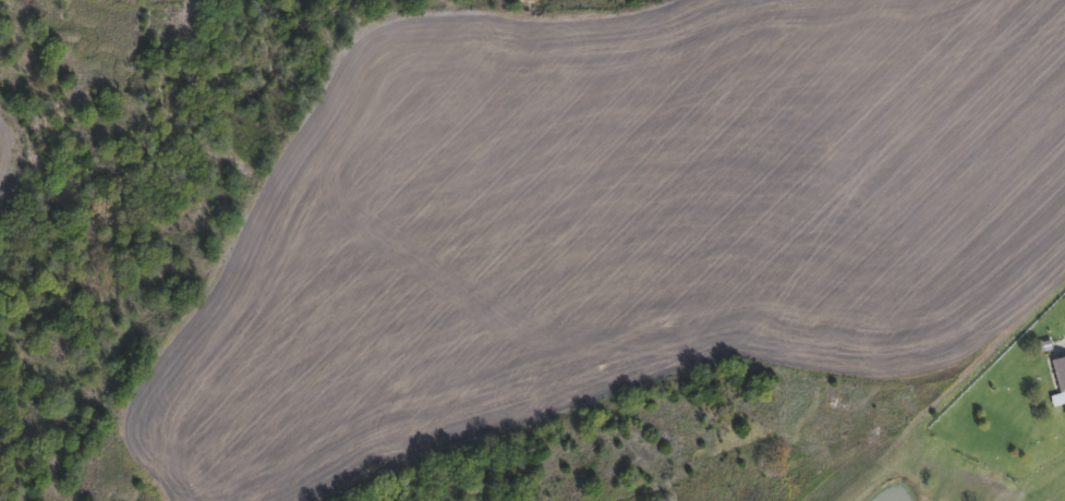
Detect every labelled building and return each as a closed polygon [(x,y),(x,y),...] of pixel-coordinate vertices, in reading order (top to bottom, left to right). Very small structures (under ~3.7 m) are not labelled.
[(1052,359),(1064,356),(1064,404),(1054,406),(1051,395),(1061,393),(1052,359)]
